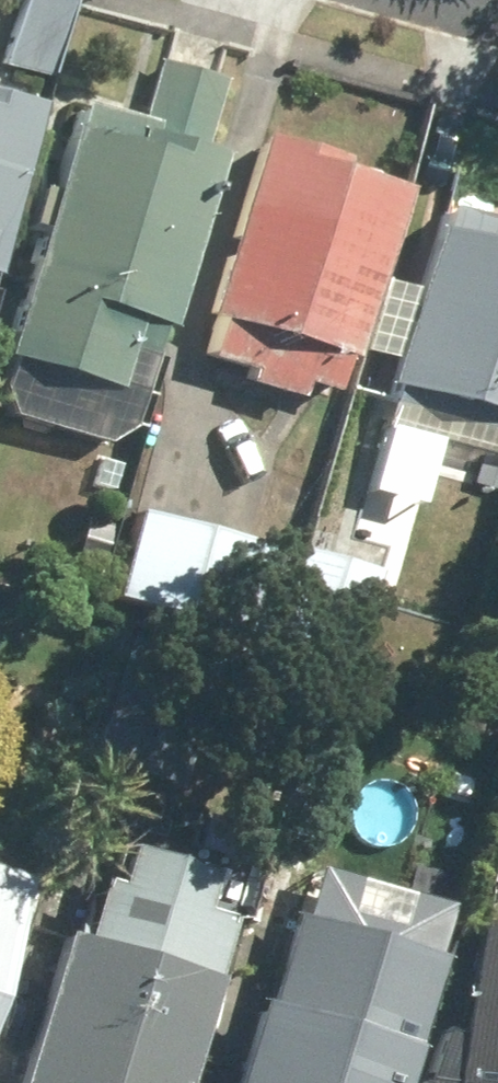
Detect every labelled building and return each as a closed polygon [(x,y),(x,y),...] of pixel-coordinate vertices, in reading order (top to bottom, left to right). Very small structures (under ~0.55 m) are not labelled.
[(21,0),(7,0),(0,24),(0,71),(35,80),(54,9),(21,0)] [(213,83),(151,66),(126,148),(117,144),(121,133),(60,114),(52,143),(45,141),(0,299),(0,421),(84,447),(117,431),(213,83)] [(13,115),(0,111),(0,163),(13,115)] [(245,147),(197,322),(211,328),(200,365),(241,377),(237,391),(288,405),(292,392),(320,399),(333,359),(337,361),(380,203),(315,185),(319,168),(245,147)] [(497,237),(497,234),(426,215),(419,243),(413,242),(398,298),(365,290),(346,358),(376,366),(368,397),(497,432),(497,250),(495,249),(497,237)] [(239,631),(262,549),(132,514),(110,595),(239,631)] [(99,530),(71,523),(60,563),(88,570),(99,530)] [(377,580),(302,559),(278,646),(353,667),(377,580)] [(87,764),(171,789),(206,671),(123,647),(87,764)] [(218,872),(137,848),(126,887),(116,883),(98,943),(80,936),(35,1082),(190,1082),(239,921),(205,911),(218,872)] [(34,874),(0,863),(0,985),(34,874)] [(275,995),(247,1082),(412,1082),(452,954),(446,952),(460,906),(332,867),(318,914),(308,911),(282,997),(275,995)] [(494,918),(469,1076),(468,1076),(466,1082),(497,1082),(497,919),(494,918)]
